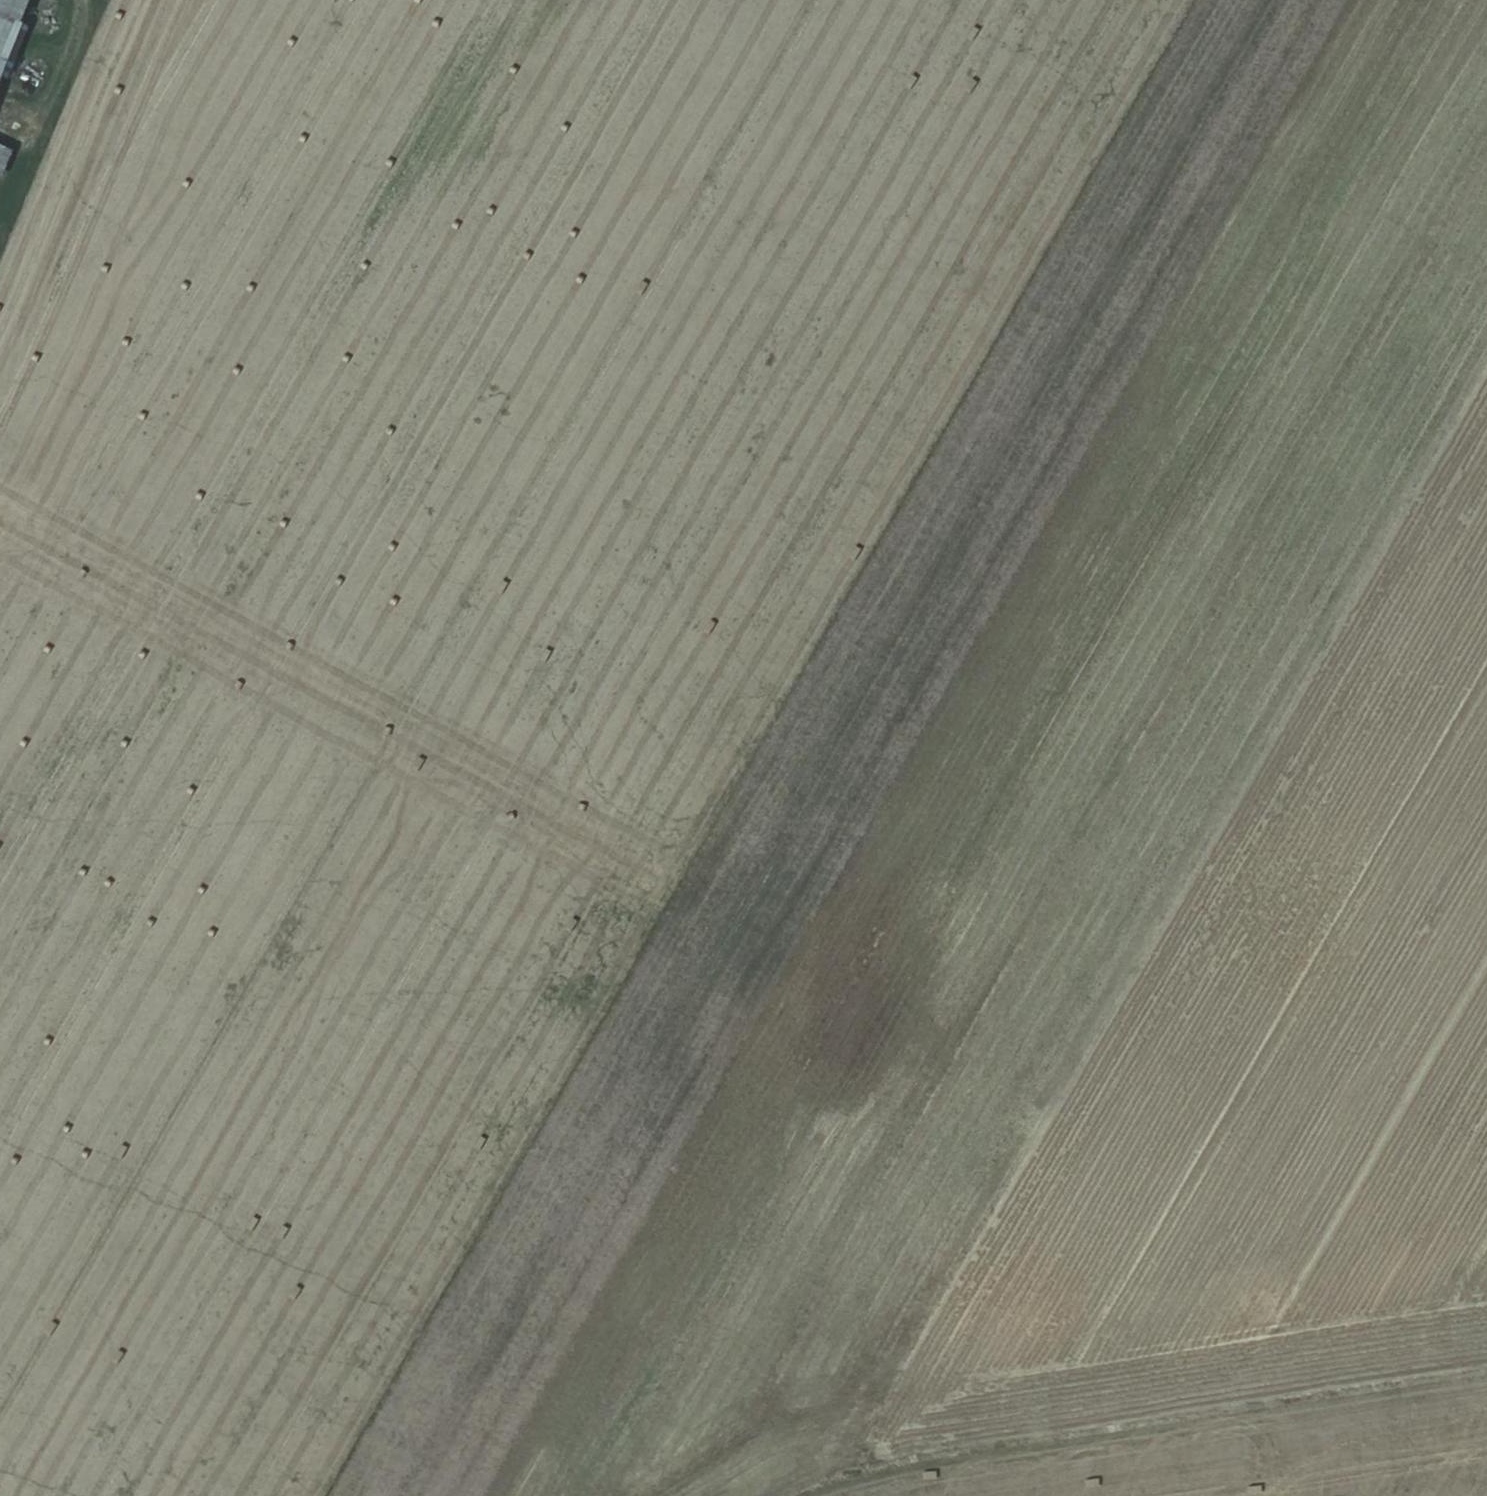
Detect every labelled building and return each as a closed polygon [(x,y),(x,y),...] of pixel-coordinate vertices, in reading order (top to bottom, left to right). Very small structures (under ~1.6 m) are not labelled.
[(22,0),(2,0),(0,4),(0,25),(10,29),(22,0)] [(19,32),(10,29),(0,25),(0,79),(19,32)]
